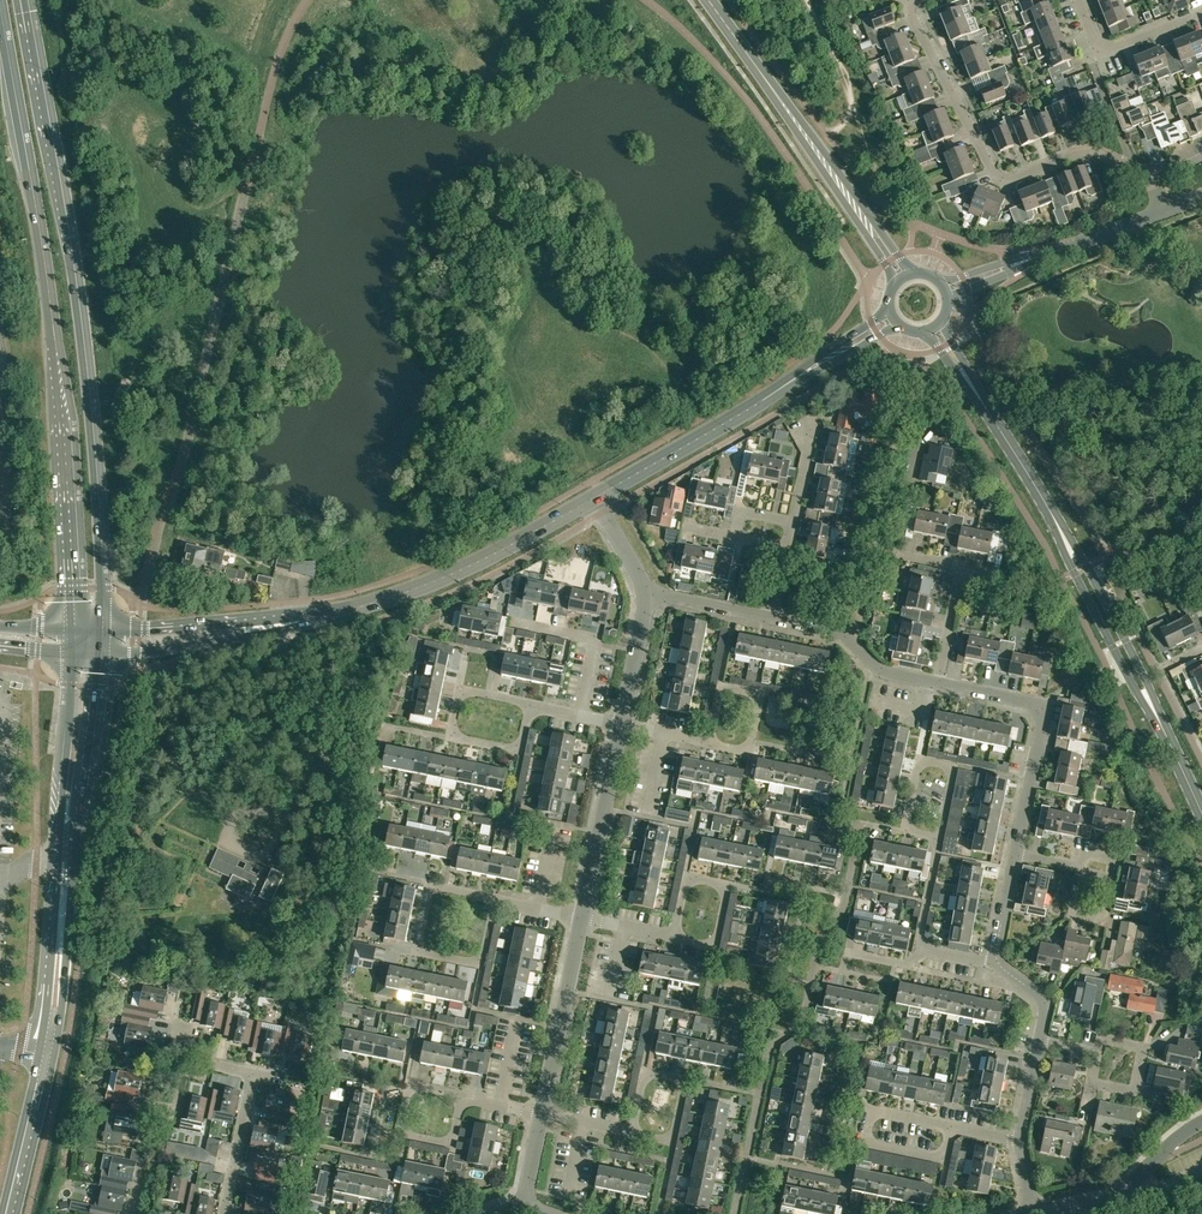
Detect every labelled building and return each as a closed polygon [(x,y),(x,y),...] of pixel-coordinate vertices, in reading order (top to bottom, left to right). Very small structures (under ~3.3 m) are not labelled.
[(946,28),(965,21),(960,8),(969,4),(967,0),(960,0),(949,4),(952,11),(940,15),(946,28)] [(1121,0),(1111,0),(1099,5),(1104,16),(1124,8),(1121,0)] [(1167,5),(1168,4),(1171,12),(1188,6),(1186,0),(1165,0),(1167,5)] [(1025,25),(1032,22),(1053,14),(1048,2),(1038,7),(1035,1),(1023,6),(1025,11),(1022,16),(1025,25)] [(1007,4),(1001,7),(1004,13),(1010,11),(1007,4)] [(1108,28),(1109,28),(1117,25),(1120,33),(1138,26),(1134,18),(1129,20),(1124,8),(1104,16),(1108,28)] [(865,30),(869,40),(886,34),(883,27),(894,22),(889,9),(869,17),(872,24),(867,26),(865,30)] [(1152,11),(1155,17),(1160,15),(1158,9),(1152,11)] [(1146,21),(1151,19),(1149,12),(1143,14),(1146,21)] [(1032,22),(1037,34),(1057,26),(1053,14),(1032,22)] [(969,42),(983,37),(987,35),(985,28),(970,34),(965,21),(946,28),(951,42),(966,35),(969,42)] [(1041,45),(1062,37),(1057,26),(1037,34),(1041,45)] [(1186,37),(1196,63),(1201,61),(1201,39),(1199,32),(1186,37)] [(904,34),(896,37),(888,40),(886,34),(869,40),(872,47),(876,45),(878,48),(882,50),(887,48),(890,55),(909,47),(904,34)] [(986,43),(983,37),(969,42),(972,49),(960,53),(966,66),(985,58),(980,45),(986,43)] [(1039,59),(1046,56),(1066,48),(1062,37),(1041,45),(1035,48),(1039,59)] [(1186,37),(1173,42),(1177,54),(1171,56),(1177,73),(1197,65),(1196,63),(1186,37)] [(1024,47),(1021,40),(1016,42),(1018,49),(1024,47)] [(1147,53),(1154,72),(1157,80),(1170,75),(1170,76),(1177,73),(1171,56),(1164,59),(1160,47),(1159,48),(1158,46),(1151,48),(1152,51),(1147,53)] [(914,60),(909,47),(890,55),(892,61),(887,63),(885,68),(889,78),(906,71),(903,65),(914,60)] [(1046,56),(1051,68),(1054,67),(1059,80),(1064,78),(1059,65),(1071,60),(1066,48),(1046,56)] [(1148,75),(1154,72),(1147,53),(1133,58),(1138,69),(1131,72),(1138,88),(1151,83),(1148,75)] [(1024,57),(1019,59),(1021,66),(1027,64),(1024,57)] [(966,66),(971,79),(986,73),(989,80),(1006,73),(1007,73),(1005,66),(990,71),(985,58),(966,66)] [(889,78),(893,87),(897,86),(902,88),(907,86),(909,92),(929,85),(928,83),(932,82),(928,73),(925,74),(924,72),(908,78),(906,71),(889,78)] [(1009,83),(1006,73),(989,80),(991,86),(980,91),(986,104),(1005,96),(1002,89),(1008,87),(1009,83)] [(1127,84),(1124,76),(1116,79),(1119,87),(1127,84)] [(1065,80),(1068,89),(1076,86),(1073,77),(1065,80)] [(905,117),(915,113),(919,111),(917,105),(934,98),(929,85),(909,92),(903,95),(908,108),(903,110),(905,117)] [(1076,108),(1079,118),(1081,117),(1082,119),(1084,120),(1091,117),(1092,115),(1091,113),(1093,112),(1087,98),(1093,96),(1096,104),(1104,101),(1099,87),(1072,98),(1076,108)] [(1053,108),(1052,108),(1057,119),(1060,128),(1074,122),(1069,111),(1076,108),(1072,98),(1070,95),(1063,97),(1064,99),(1051,104),(1051,105),(1053,108)] [(1111,101),(1126,138),(1143,131),(1144,132),(1152,151),(1161,148),(1151,123),(1152,123),(1150,118),(1145,103),(1131,109),(1126,95),(1111,101)] [(1197,115),(1191,102),(1177,108),(1182,121),(1189,137),(1201,132),(1201,113),(1197,115)] [(1047,113),(1034,118),(1033,119),(1037,127),(1041,138),(1055,133),(1050,122),(1057,119),(1052,108),(1053,108),(1051,105),(1045,108),(1047,113)] [(1155,107),(1149,110),(1151,115),(1157,113),(1155,107)] [(944,109),(938,112),(924,117),(929,130),(949,123),(944,109)] [(1013,126),(1016,132),(1021,146),(1035,141),(1030,130),(1037,127),(1033,119),(1034,118),(1030,109),(1023,111),(1024,115),(1011,120),(1014,126),(1013,126)] [(919,111),(915,113),(905,117),(908,124),(922,118),(919,111)] [(1190,140),(1189,137),(1182,121),(1169,126),(1164,113),(1150,118),(1152,123),(1151,123),(1161,148),(1179,141),(1180,144),(1190,140)] [(1013,126),(1014,126),(1011,120),(1009,115),(1002,118),(1004,121),(998,123),(1000,129),(992,132),(1000,151),(1014,146),(1009,135),(1016,132),(1013,126)] [(954,136),(949,123),(929,130),(922,133),(928,146),(926,146),(929,153),(945,147),(943,140),(954,136)] [(946,161),(949,168),(969,160),(964,147),(948,153),(945,147),(929,153),(931,160),(936,158),(937,161),(941,163),(946,161)] [(944,193),(948,191),(965,185),(963,178),(974,173),(969,160),(949,168),(954,181),(941,186),(944,193)] [(1084,167),(1071,172),(1078,192),(1085,189),(1087,194),(1092,196),(1103,191),(1096,175),(1088,178),(1084,167)] [(1062,188),(1055,191),(1060,202),(1062,208),(1069,205),(1065,197),(1078,192),(1071,172),(1070,172),(1069,170),(1067,170),(1059,173),(1058,175),(1059,177),(1057,177),(1062,188)] [(1039,207),(1052,202),(1049,193),(1044,182),(1043,183),(1042,181),(1040,180),(1032,183),(1031,185),(1032,187),(1031,187),(1039,207)] [(968,191),(965,185),(948,191),(951,198),(968,191)] [(981,217),(984,212),(992,192),(979,187),(973,199),(968,197),(964,206),(969,209),(968,212),(981,217)] [(1032,210),(1039,207),(1031,187),(1018,193),(1022,204),(1016,206),(1022,223),(1032,219),(1034,215),(1032,210)] [(999,212),(1002,205),(1005,198),(992,192),(984,212),(981,217),(989,220),(990,218),(998,221),(1002,213),(999,212)] [(1055,210),(1053,211),(1054,213),(1058,222),(1059,226),(1068,222),(1066,219),(1063,210),(1062,208),(1060,202),(1053,204),(1055,210)] [(1016,226),(1022,223),(1016,206),(1009,209),(1016,226)] [(9,395),(8,383),(0,384),(0,387),(1,396),(9,395)] [(846,392),(845,398),(841,418),(854,420),(856,411),(860,411),(859,414),(881,419),(887,393),(882,392),(882,393),(879,393),(879,391),(875,391),(875,392),(871,391),(872,390),(866,389),(865,395),(864,402),(856,400),(857,395),(846,392)] [(1,396),(2,408),(10,407),(9,395),(1,396)] [(4,420),(12,419),(10,407),(2,408),(4,420)] [(777,426),(784,422),(782,417),(774,422),(777,426)] [(13,431),(12,419),(4,420),(5,432),(13,431)] [(827,448),(848,453),(855,454),(859,439),(855,438),(856,431),(838,427),(837,434),(830,433),(827,448)] [(765,429),(763,431),(763,435),(767,438),(770,437),(772,434),(771,431),(769,429),(765,429)] [(872,435),(871,442),(879,444),(881,437),(872,435)] [(935,483),(937,474),(948,476),(953,450),(932,446),(930,456),(926,455),(921,480),(935,483)] [(845,468),(848,453),(827,448),(824,464),(830,465),(829,472),(847,476),(848,468),(845,468)] [(736,450),(735,458),(742,460),(744,451),(736,450)] [(748,476),(763,479),(768,458),(753,455),(753,452),(746,450),(742,469),(749,470),(748,476)] [(782,461),(768,458),(763,479),(779,483),(780,477),(788,478),(791,459),(783,458),(782,461)] [(847,476),(829,472),(827,478),(821,477),(818,493),(839,498),(842,483),(845,484),(847,476)] [(688,502),(710,507),(714,486),(699,483),(700,479),(692,478),(688,502)] [(714,486),(710,507),(726,510),(728,504),(735,505),(738,487),(730,486),(730,489),(714,486)] [(686,490),(678,489),(675,503),(657,499),(652,522),(671,526),(674,510),(681,511),(686,490)] [(836,513),(839,498),(818,493),(814,509),(821,511),(819,517),(837,521),(839,514),(836,513)] [(930,535),(935,514),(920,511),(920,508),(912,506),(908,524),(916,526),(914,532),(930,535)] [(950,517),(935,514),(930,535),(946,539),(947,533),(954,534),(958,516),(950,514),(950,517)] [(855,515),(853,524),(861,525),(863,516),(855,515)] [(965,517),(958,516),(954,534),(961,536),(958,549),(974,553),(978,531),(963,528),(965,517)] [(837,521),(819,517),(818,524),(812,522),(808,538),(830,543),(835,544),(838,529),(836,529),(837,521)] [(978,531),(974,553),(989,556),(990,549),(998,551),(1001,532),(994,530),(993,534),(978,531)] [(826,558),(830,543),(808,538),(805,554),(800,553),(798,560),(810,563),(828,567),(829,559),(826,558)] [(858,540),(849,538),(847,546),(856,547),(858,540)] [(682,568),(697,571),(702,549),(700,549),(701,547),(699,545),(694,544),(693,545),(692,547),(686,546),(684,552),(678,551),(675,565),(674,569),(681,571),(682,568)] [(188,546),(186,558),(222,566),(223,560),(206,556),(208,551),(188,546)] [(711,577),(729,580),(732,562),(716,559),(718,552),(715,552),(716,550),(715,548),(710,547),(708,548),(707,550),(702,549),(697,571),(712,574),(711,577)] [(222,566),(186,558),(183,570),(202,574),(204,568),(224,573),(225,567),(222,566)] [(291,571),(292,565),(293,563),(277,559),(275,567),(291,571)] [(666,563),(665,567),(667,568),(666,572),(673,574),(674,569),(675,565),(666,563)] [(919,564),(918,569),(930,572),(940,574),(941,569),(919,564)] [(246,572),(238,570),(226,567),(224,577),(236,580),(236,579),(244,581),(246,573),(245,573),(246,572)] [(912,577),(909,591),(931,596),(934,581),(928,579),(930,572),(911,568),(909,576),(912,577)] [(523,600),(539,603),(543,582),(528,579),(529,576),(521,574),(517,593),(525,594),(523,600)] [(273,578),(258,575),(257,582),(271,585),(273,578)] [(510,594),(513,576),(501,583),(505,593),(510,594)] [(556,601),(563,602),(566,584),(560,583),(559,586),(543,582),(539,603),(555,606),(556,601)] [(574,586),(566,584),(563,602),(570,604),(569,610),(584,613),(588,592),(573,589),(574,586)] [(729,590),(728,600),(736,602),(738,592),(729,590)] [(902,614),(920,617),(921,610),(927,612),(931,596),(909,591),(906,606),(903,606),(902,614)] [(588,592),(584,613),(600,616),(601,610),(608,612),(612,594),(604,592),(603,595),(588,592)] [(1183,642),(1197,636),(1190,622),(1199,618),(1201,617),(1201,611),(1201,603),(1194,607),(1192,603),(1183,607),(1187,616),(1174,623),(1183,642)] [(472,631),(477,609),(463,607),(459,628),(472,631)] [(489,612),(477,609),(472,631),(485,634),(489,612)] [(503,615),(489,612),(485,634),(498,636),(503,615)] [(1024,612),(1022,619),(1035,621),(1037,614),(1024,612)] [(903,621),(900,637),(921,641),(925,625),(918,624),(920,617),(902,614),(900,621),(903,621)] [(425,620),(413,619),(412,628),(424,630),(425,620)] [(686,619),(683,635),(704,639),(708,624),(686,619)] [(1170,649),(1183,642),(1174,623),(1165,627),(1162,620),(1147,627),(1155,644),(1165,639),(1170,649)] [(726,642),(729,628),(721,626),(718,641),(726,642)] [(525,637),(527,631),(518,629),(516,636),(525,637)] [(536,633),(527,631),(525,637),(534,639),(536,633)] [(966,658),(981,661),(985,640),(971,637),(971,633),(963,632),(960,650),(967,651),(966,658)] [(751,658),(755,637),(740,634),(735,655),(751,658)] [(556,637),(547,635),(546,642),(555,644),(556,637)] [(683,635),(680,650),(701,654),(704,639),(683,635)] [(456,643),(465,645),(466,638),(457,637),(456,643)] [(565,639),(556,637),(555,644),(564,645),(565,639)] [(751,658),(766,661),(770,640),(755,637),(751,658)] [(897,652),(893,651),(892,659),(917,664),(921,641),(900,637),(897,652)] [(470,639),(469,646),(478,648),(480,641),(470,639)] [(766,661),(780,664),(785,643),(770,640),(766,661)] [(1005,660),(1009,641),(1001,640),(1001,643),(985,640),(981,661),(997,664),(998,658),(1005,660)] [(1016,643),(1009,641),(1005,660),(1012,661),(1009,674),(1024,677),(1029,656),(1014,653),(1016,643)] [(491,650),(492,644),(483,642),(482,648),(491,650)] [(780,664),(795,667),(800,646),(785,643),(780,664)] [(795,667),(810,670),(814,649),(800,646),(795,667)] [(724,649),(718,648),(716,657),(722,658),(724,649)] [(814,649),(810,670),(826,673),(830,652),(814,649)] [(406,650),(404,659),(410,661),(413,652),(406,650)] [(425,664),(447,668),(449,655),(428,650),(425,664)] [(701,654),(680,650),(677,664),(698,669),(701,654)] [(530,659),(521,657),(517,678),(532,681),(536,660),(537,654),(531,653),(530,659)] [(506,654),(502,670),(501,675),(517,678),(521,657),(506,654)] [(1024,677),(1040,681),(1042,674),(1049,676),(1052,658),(1045,656),(1044,659),(1029,656),(1024,677)] [(410,661),(404,659),(401,667),(407,669),(410,661)] [(536,660),(532,681),(547,684),(551,663),(536,660)] [(1201,685),(1201,668),(1201,669),(1198,661),(1181,670),(1187,682),(1194,679),(1198,687),(1201,685)] [(566,666),(551,663),(547,684),(562,687),(566,666)] [(713,672),(719,673),(721,664),(715,663),(713,672)] [(425,664),(423,676),(444,681),(447,668),(425,664)] [(677,664),(674,679),(695,684),(698,669),(677,664)] [(850,664),(847,678),(855,679),(857,669),(857,666),(850,664)] [(396,683),(402,685),(405,677),(399,675),(396,683)] [(441,693),(444,681),(423,676),(420,689),(441,693)] [(739,685),(740,678),(731,677),(729,683),(739,685)] [(710,687),(716,688),(718,679),(712,678),(710,687)] [(674,679),(671,694),(692,698),(695,684),(674,679)] [(746,680),(745,686),(754,688),(755,682),(746,680)] [(402,685),(396,683),(393,692),(400,694),(402,685)] [(761,683),(760,689),(769,691),(770,685),(761,683)] [(784,694),(785,688),(776,686),(775,692),(784,694)] [(412,701),(417,702),(439,706),(441,693),(420,689),(414,688),(412,701)] [(790,695),(799,697),(800,691),(791,689),(790,695)] [(707,701),(713,703),(715,694),(709,692),(707,701)] [(806,692),(804,698),(813,700),(815,694),(806,692)] [(1072,693),(1071,699),(1082,702),(1084,695),(1072,693)] [(671,694),(668,709),(689,714),(692,698),(671,694)] [(1063,705),(1060,721),(1081,725),(1084,710),(1087,711),(1089,703),(1082,702),(1071,699),(1069,706),(1063,705)] [(397,702),(391,700),(388,709),(394,711),(397,702)] [(436,719),(439,706),(417,702),(415,715),(436,719)] [(710,718),(712,709),(706,708),(704,717),(710,718)] [(932,733),(947,736),(952,715),(936,711),(932,733)] [(952,715),(947,736),(962,739),(966,718),(952,715)] [(962,739),(977,742),(981,721),(966,718),(962,739)] [(977,742),(992,745),(996,724),(981,721),(977,742)] [(1078,740),(1081,725),(1060,721),(1057,736),(1070,739),(1068,746),(1087,750),(1088,743),(1078,740)] [(874,723),(868,722),(866,731),(872,732),(874,723)] [(1011,727),(996,724),(992,745),(1007,748),(1011,727)] [(888,726),(886,740),(907,744),(909,731),(888,726)] [(535,739),(537,730),(530,729),(528,738),(535,739)] [(575,738),(554,734),(551,747),(573,751),(575,738)] [(865,735),(863,744),(870,746),(872,737),(865,735)] [(904,757),(907,744),(886,740),(883,752),(904,757)] [(526,751),(532,752),(534,743),(527,742),(526,751)] [(398,770),(402,749),(387,745),(383,767),(398,770)] [(1061,752),(1058,767),(1079,771),(1082,757),(1085,757),(1087,750),(1068,746),(1067,753),(1061,752)] [(579,753),(573,751),(551,747),(548,760),(570,764),(576,765),(579,753)] [(869,749),(862,748),(861,757),(867,758),(869,749)] [(417,752),(402,749),(398,770),(413,773),(417,752)] [(936,758),(937,751),(928,750),(927,756),(936,758)] [(413,773),(428,776),(432,755),(417,752),(413,773)] [(883,752),(880,765),(901,769),(904,757),(883,752)] [(951,761),(953,755),(944,753),(942,759),(951,761)] [(432,755),(428,776),(443,779),(447,758),(432,755)] [(523,764),(529,765),(531,756),(525,755),(523,764)] [(959,756),(957,762),(966,764),(968,758),(959,756)] [(443,779),(457,782),(462,761),(447,758),(443,779)] [(679,779),(695,782),(699,761),(684,758),(683,762),(680,776),(679,779)] [(770,783),(774,762),(759,759),(754,780),(770,783)] [(973,759),(972,766),(981,767),(982,761),(973,759)] [(567,777),(570,764),(548,760),(546,772),(567,777)] [(477,764),(462,761),(457,782),(472,785),(477,764)] [(674,775),(680,776),(683,762),(677,761),(674,775)] [(714,764),(699,761),(695,782),(710,785),(714,764)] [(789,765),(774,762),(770,783),(785,786),(789,765)] [(987,769),(996,770),(997,764),(988,762),(987,769)] [(472,785),(487,788),(491,767),(477,764),(472,785)] [(710,785),(724,788),(729,767),(714,764),(710,785)] [(785,786),(800,789),(804,768),(789,765),(785,786)] [(878,778),(899,782),(901,769),(880,765),(878,778)] [(507,770),(491,767),(487,788),(503,791),(507,770)] [(529,769),(522,767),(520,776),(527,778),(529,769)] [(729,767),(724,788),(740,792),(744,770),(729,767)] [(1060,785),(1059,792),(1077,795),(1079,787),(1076,787),(1079,771),(1058,767),(1054,783),(1060,785)] [(819,771),(804,768),(800,789),(814,792),(819,771)] [(828,801),(835,802),(839,782),(833,780),(834,774),(819,771),(814,792),(829,795),(828,801)] [(565,790),(567,777),(546,772),(543,785),(565,790)] [(857,774),(855,783),(862,784),(864,775),(857,774)] [(1005,794),(1008,779),(987,775),(984,790),(1005,794)] [(1094,777),(1092,785),(1100,786),(1102,779),(1094,777)] [(878,778),(875,790),(896,795),(899,782),(878,778)] [(526,781),(520,780),(518,789),(524,791),(526,781)] [(565,790),(543,785),(541,798),(562,802),(565,790)] [(854,786),(853,795),(859,797),(861,788),(854,786)] [(384,793),(393,795),(394,789),(385,787),(384,793)] [(403,791),(394,789),(393,795),(402,797),(403,791)] [(872,804),(893,808),(896,795),(875,790),(872,804)] [(984,790),(981,805),(1002,809),(1005,794),(984,790)] [(414,799),(423,801),(424,795),(415,793),(414,799)] [(517,793),(515,802),(522,803),(524,794),(517,793)] [(433,797),(424,795),(423,801),(432,803),(433,797)] [(559,816),(562,802),(541,798),(538,811),(559,816)] [(452,807),(454,801),(445,799),(443,806),(452,807)] [(410,809),(411,803),(402,801),(401,807),(410,809)] [(454,801),(452,807),(461,809),(463,803),(454,801)] [(697,801),(695,808),(702,809),(705,810),(706,803),(697,801)] [(767,801),(766,808),(780,811),(781,804),(767,801)] [(420,804),(411,803),(410,809),(419,811),(420,804)] [(706,803),(705,810),(713,811),(715,805),(706,803)] [(780,811),(789,813),(790,805),(781,804),(780,811)] [(1044,831),(1060,834),(1065,813),(1049,809),(1050,806),(1042,804),(1038,823),(1046,824),(1044,831)] [(473,812),(482,813),(483,807),(474,805),(473,812)] [(981,805),(978,820),(999,824),(1002,809),(981,805)] [(1077,829),(1084,831),(1089,807),(1082,805),(1080,816),(1065,813),(1060,834),(1076,837),(1077,829)] [(1096,808),(1089,807),(1084,831),(1091,832),(1092,828),(1107,831),(1112,810),(1097,806),(1096,808)] [(439,815),(441,809),(432,807),(430,813),(439,815)] [(492,809),(483,807),(482,813),(491,815),(492,809)] [(731,815),(741,817),(742,810),(733,808),(731,815)] [(802,808),(800,815),(809,817),(811,810),(802,808)] [(441,809),(439,815),(448,817),(450,811),(441,809)] [(741,817),(750,819),(751,812),(742,810),(741,817)] [(811,810),(809,817),(818,819),(820,811),(811,810)] [(1127,813),(1112,810),(1107,831),(1123,835),(1124,828),(1131,830),(1135,811),(1128,810),(1127,813)] [(834,816),(833,821),(841,823),(838,814),(834,816)] [(713,822),(722,824),(723,817),(714,815),(713,822)] [(473,822),(482,824),(483,817),(474,816),(473,822)] [(788,823),(797,825),(798,818),(789,816),(788,823)] [(492,819),(483,817),(482,824),(491,826),(492,819)] [(723,817),(722,824),(731,825),(732,819),(723,817)] [(798,818),(797,825),(806,827),(807,820),(798,818)] [(978,820),(975,835),(996,839),(999,824),(978,820)] [(513,821),(513,824),(511,830),(518,831),(520,822),(513,821)] [(742,828),(751,830),(753,823),(743,821),(742,828)] [(502,828),(511,830),(513,824),(504,822),(502,828)] [(817,829),(827,831),(828,824),(819,822),(817,829)] [(774,827),(753,823),(751,830),(760,831),(761,830),(773,832),(774,827)] [(828,824),(827,831),(836,833),(837,826),(828,824)] [(386,846),(401,849),(406,828),(390,825),(386,846)] [(649,827),(646,840),(667,845),(670,831),(649,827)] [(421,831),(406,828),(401,849),(416,852),(421,831)] [(435,834),(421,831),(416,852),(431,855),(435,834)] [(996,839),(975,835),(968,833),(967,840),(973,841),(971,850),(993,854),(996,839)] [(435,834),(431,855),(447,858),(451,837),(435,834)] [(789,861),(794,840),(778,836),(774,858),(789,861)] [(714,862),(718,841),(703,838),(698,859),(714,862)] [(667,845),(646,840),(643,853),(664,857),(667,845)] [(809,843),(794,840),(789,861),(804,864),(809,843)] [(733,844),(718,841),(714,862),(729,865),(733,844)] [(870,862),(884,865),(888,844),(874,841),(870,862)] [(353,845),(338,842),(335,851),(351,855),(353,845)] [(823,846),(809,843),(804,864),(819,867),(823,846)] [(733,844),(729,865),(744,868),(748,847),(733,844)] [(884,865),(896,868),(901,846),(888,844),(884,865)] [(1131,854),(1139,856),(1148,858),(1150,849),(1132,845),(1131,854)] [(823,846),(819,867),(835,870),(839,849),(823,846)] [(908,876),(909,870),(913,849),(901,846),(896,868),(895,873),(908,876)] [(763,850),(748,847),(744,868),(759,872),(763,850)] [(457,869),(472,872),(476,851),(461,848),(457,869)] [(924,863),(927,852),(913,849),(909,870),(921,873),(920,877),(927,879),(930,864),(924,863)] [(268,879),(237,866),(232,864),(235,858),(217,850),(210,868),(232,878),(227,889),(250,899),(253,892),(273,900),(284,874),(272,868),(268,879)] [(491,854),(476,851),(472,872),(487,875),(491,854)] [(685,862),(687,853),(681,851),(679,860),(685,862)] [(643,853),(640,866),(662,870),(664,857),(643,853)] [(487,875),(502,878),(506,857),(491,854),(487,875)] [(1136,869),(1130,868),(1126,884),(1148,888),(1153,889),(1156,874),(1154,874),(1156,866),(1157,859),(1148,858),(1139,856),(1137,862),(1136,869)] [(517,881),(521,860),(506,857),(502,878),(517,881)] [(676,873),(683,874),(685,865),(678,864),(676,873)] [(640,866),(638,878),(659,883),(662,870),(640,866)] [(960,882),(981,885),(984,870),(962,866),(960,882)] [(1028,873),(1025,889),(1047,893),(1050,879),(1053,879),(1054,871),(1036,868),(1035,875),(1028,873)] [(674,886),(680,887),(682,878),(675,877),(674,886)] [(638,878),(635,891),(656,895),(659,883),(638,878)] [(869,889),(878,890),(880,884),(871,882),(869,889)] [(960,882),(957,896),(978,900),(981,885),(960,882)] [(935,883),(933,892),(940,894),(942,885),(935,883)] [(368,884),(366,893),(372,894),(374,885),(368,884)] [(880,884),(878,890),(887,892),(889,886),(880,884)] [(1145,904),(1148,888),(1126,884),(1123,900),(1129,901),(1128,908),(1146,912),(1148,904),(1145,904)] [(414,903),(416,889),(395,885),(392,898),(414,903)] [(895,894),(904,896),(905,889),(896,887),(895,894)] [(671,898),(677,900),(679,891),(673,889),(671,898)] [(905,889),(904,896),(913,897),(914,891),(905,889)] [(1047,893),(1025,889),(1022,905),(1028,906),(1027,913),(1045,917),(1047,909),(1044,908),(1047,893)] [(656,895),(635,891),(632,904),(654,909),(656,895)] [(872,900),(874,893),(865,891),(863,898),(872,900)] [(940,894),(933,892),(931,901),(938,903),(940,894)] [(370,903),(372,894),(366,893),(364,902),(370,903)] [(731,893),(730,901),(736,902),(738,894),(731,893)] [(880,901),(889,903),(891,897),(882,895),(880,901)] [(957,896),(954,911),(976,915),(978,900),(957,896)] [(889,903),(898,905),(900,898),(891,897),(889,903)] [(411,915),(414,903),(392,898),(390,911),(411,915)] [(786,918),(789,905),(768,900),(765,914),(786,918)] [(917,902),(908,900),(906,907),(915,909),(917,902)] [(675,913),(677,904),(670,903),(668,912),(675,913)] [(735,908),(728,906),(727,915),(733,917),(735,908)] [(362,909),(360,918),(367,920),(369,911),(362,909)] [(408,928),(411,915),(390,911),(387,924),(408,928)] [(954,911),(952,926),(973,930),(976,915),(954,911)] [(929,913),(927,922),(934,923),(936,914),(929,913)] [(783,931),(786,918),(765,914),(762,927),(783,931)] [(859,919),(852,918),(850,917),(848,926),(857,928),(859,919)] [(365,929),(367,920),(360,918),(358,927),(365,929)] [(726,919),(724,928),(731,930),(732,920),(726,919)] [(854,941),(867,944),(872,922),(859,919),(857,928),(854,941)] [(1095,964),(1099,965),(1099,967),(1108,969),(1109,967),(1116,968),(1117,963),(1130,965),(1134,946),(1139,947),(1141,938),(1149,939),(1151,927),(1122,921),(1119,937),(1121,937),(1120,941),(1117,940),(1116,943),(1112,942),(1110,952),(1102,950),(1100,960),(1096,959),(1095,964)] [(885,924),(872,922),(867,944),(880,946),(885,924)] [(927,922),(925,931),(932,932),(934,923),(927,922)] [(406,942),(408,928),(387,924),(384,937),(406,942)] [(495,924),(493,933),(500,934),(501,925),(495,924)] [(897,927),(885,924),(880,946),(893,949),(897,927)] [(973,930),(952,926),(949,942),(970,946),(973,930)] [(783,931),(762,927),(760,939),(781,944),(783,931)] [(897,927),(893,949),(906,952),(911,930),(897,927)] [(517,928),(514,942),(535,946),(538,933),(517,928)] [(1081,963),(1082,960),(1087,961),(1091,939),(1076,936),(1078,930),(1068,928),(1064,946),(1063,956),(1062,964),(1077,967),(1078,966),(1079,966),(1080,965),(1081,964),(1081,963)] [(723,932),(722,941),(728,942),(730,933),(723,932)] [(499,938),(492,937),(490,946),(497,947),(499,938)] [(778,956),(781,944),(760,939),(757,952),(778,956)] [(1062,964),(1063,956),(1064,946),(1041,941),(1036,962),(1051,966),(1050,972),(1060,974),(1062,964)] [(533,959),(535,946),(514,942),(511,954),(533,959)] [(373,959),(376,948),(352,943),(348,964),(357,966),(359,957),(373,959)] [(719,954),(720,954),(726,955),(727,946),(721,945),(719,954)] [(496,951),(490,950),(488,959),(494,960),(496,951)] [(659,955),(644,952),(639,973),(655,976),(659,955)] [(776,970),(778,956),(757,952),(754,965),(776,970)] [(511,954),(509,967),(530,971),(533,959),(511,954)] [(655,976),(670,979),(674,958),(659,955),(655,976)] [(670,979),(684,982),(689,961),(674,958),(670,979)] [(684,982),(700,985),(704,964),(689,961),(684,982)] [(487,962),(485,971),(492,973),(493,964),(487,962)] [(404,969),(390,966),(388,976),(381,975),(378,993),(398,997),(399,990),(404,969)] [(509,967),(506,980),(527,984),(530,971),(509,967)] [(417,971),(404,969),(399,990),(412,992),(417,971)] [(264,970),(259,993),(269,995),(274,972),(264,970)] [(429,974),(417,971),(412,992),(411,998),(424,1001),(425,995),(429,974)] [(1164,1013),(1169,989),(1158,987),(1156,998),(1140,995),(1144,980),(1111,973),(1108,989),(1130,994),(1127,1008),(1154,1014),(1154,1011),(1164,1013)] [(429,974),(425,995),(438,998),(442,977),(429,974)] [(482,984),(489,985),(491,976),(484,975),(482,984)] [(1070,1013),(1090,1017),(1092,1003),(1101,1005),(1106,980),(1086,976),(1084,985),(1076,983),(1070,1013)] [(455,979),(442,977),(438,998),(450,1000),(455,979)] [(179,980),(169,978),(167,991),(177,993),(179,980)] [(468,982),(455,979),(450,1000),(464,1003),(468,982)] [(506,980),(504,992),(525,997),(527,984),(506,980)] [(896,1003),(909,1006),(914,985),(900,982),(896,1003)] [(926,988),(914,985),(909,1006),(922,1009),(926,988)] [(823,1007),(837,1010),(841,989),(828,986),(823,1007)] [(126,1004),(124,1013),(131,1015),(150,1019),(157,1020),(159,1012),(163,1013),(164,1006),(167,991),(144,987),(143,993),(136,991),(134,993),(131,1005),(126,1004)] [(488,989),(482,988),(480,997),(486,998),(488,989)] [(922,1009),(935,1011),(939,990),(926,988),(922,1009)] [(837,1010),(849,1013),(854,992),(841,989),(837,1010)] [(935,1011),(947,1014),(952,993),(939,990),(935,1011)] [(207,1026),(221,1029),(226,1008),(226,1005),(205,1001),(206,994),(198,992),(193,1018),(201,1020),(200,1025),(207,1026)] [(522,1010),(525,997),(504,992),(501,1006),(522,1010)] [(849,1013),(862,1015),(866,994),(854,992),(849,1013)] [(952,993),(947,1014),(960,1016),(964,995),(952,993)] [(644,994),(642,1003),(649,1005),(649,1002),(651,996),(644,994)] [(866,994),(862,1015),(875,1018),(880,997),(866,994)] [(960,1016),(973,1019),(977,998),(964,995),(960,1016)] [(649,1002),(659,1004),(660,997),(651,996),(649,1002)] [(263,1008),(265,998),(259,997),(256,1007),(263,1008)] [(973,1019),(986,1022),(990,1001),(977,998),(973,1019)] [(679,1008),(680,1002),(671,1000),(670,1006),(679,1008)] [(990,1001),(986,1022),(999,1024),(1003,1003),(990,1001)] [(689,1004),(680,1002),(679,1008),(688,1010),(689,1004)] [(386,1010),(395,1012),(396,1005),(387,1003),(386,1010)] [(405,1007),(396,1005),(395,1012),(404,1013),(405,1007)] [(220,1034),(228,1036),(227,1040),(234,1041),(249,1044),(254,1021),(232,1017),(234,1010),(226,1008),(221,1029),(220,1034)] [(366,1016),(367,1009),(358,1008),(357,1014),(366,1016)] [(420,1017),(422,1010),(413,1008),(411,1015),(420,1017)] [(376,1011),(367,1009),(366,1016),(375,1018),(376,1011)] [(606,1022),(627,1027),(630,1013),(609,1009),(606,1022)] [(431,1012),(422,1010),(420,1017),(429,1019),(431,1012)] [(670,1017),(679,1019),(680,1012),(671,1010),(670,1017)] [(689,1014),(680,1012),(679,1019),(688,1021),(689,1014)] [(124,1013),(123,1021),(130,1023),(125,1044),(148,1049),(151,1034),(153,1027),(149,1027),(150,1019),(131,1015),(124,1013)] [(386,1020),(395,1022),(397,1016),(388,1014),(386,1020)] [(437,1020),(446,1022),(447,1016),(438,1014),(437,1020)] [(406,1017),(397,1016),(395,1022),(404,1024),(406,1017)] [(456,1018),(447,1016),(446,1022),(455,1024),(456,1018)] [(700,1023),(709,1025),(710,1018),(701,1016),(700,1023)] [(719,1020),(710,1018),(709,1025),(718,1027),(719,1020)] [(254,1021),(249,1044),(248,1047),(257,1049),(256,1053),(263,1054),(277,1057),(279,1050),(282,1034),(261,1030),(262,1023),(254,1021)] [(650,1022),(644,1021),(642,1030),(648,1031),(650,1022)] [(606,1022),(603,1035),(625,1039),(627,1027),(606,1022)] [(739,1031),(740,1025),(731,1023),(730,1029),(739,1031)] [(1201,1033),(1201,1028),(1201,1023),(1193,1024),(1191,1035),(1201,1033)] [(284,1024),(282,1034),(279,1050),(287,1051),(286,1055),(293,1057),(308,1060),(313,1036),(292,1032),(293,1025),(284,1024)] [(434,1030),(443,1032),(444,1026),(435,1024),(434,1030)] [(823,1032),(832,1034),(833,1027),(824,1025),(823,1032)] [(453,1027),(444,1026),(443,1032),(452,1034),(453,1027)] [(842,1029),(833,1027),(832,1034),(841,1036),(842,1029)] [(358,1054),(362,1033),(347,1029),(342,1051),(358,1054)] [(463,1036),(473,1038),(474,1032),(465,1030),(463,1036)] [(903,1038),(904,1031),(895,1030),(894,1036),(903,1038)] [(848,1037),(857,1039),(859,1033),(850,1031),(848,1037)] [(904,1031),(903,1038),(912,1040),(913,1033),(904,1031)] [(949,1040),(955,1042),(956,1039),(955,1039),(957,1032),(950,1031),(949,1040)] [(966,1034),(957,1032),(955,1039),(956,1039),(965,1041),(966,1034)] [(377,1036),(362,1033),(358,1054),(373,1057),(377,1036)] [(647,1035),(641,1033),(639,1042),(646,1044),(647,1035)] [(656,1054),(671,1057),(676,1036),(660,1033),(656,1054)] [(868,1034),(859,1033),(857,1039),(866,1041),(868,1034)] [(603,1035),(601,1048),(622,1052),(625,1039),(603,1035)] [(928,1043),(930,1037),(921,1035),(919,1041),(928,1043)] [(392,1039),(377,1036),(373,1057),(388,1060),(392,1039)] [(686,1060),(690,1039),(676,1036),(671,1057),(686,1060)] [(981,1044),(982,1038),(973,1036),(972,1042),(981,1044)] [(880,1044),(889,1046),(890,1039),(881,1037),(880,1044)] [(938,1038),(930,1037),(928,1043),(937,1045),(938,1038)] [(991,1040),(982,1038),(981,1044),(990,1046),(991,1040)] [(392,1039),(388,1060),(403,1063),(407,1042),(392,1039)] [(705,1042),(690,1039),(686,1060),(701,1063),(705,1042)] [(899,1041),(890,1039),(889,1046),(887,1052),(892,1053),(894,1047),(898,1047),(899,1041)] [(1166,1062),(1194,1068),(1200,1043),(1184,1040),(1182,1049),(1170,1046),(1166,1062)] [(425,1042),(422,1056),(420,1063),(436,1066),(440,1045),(425,1042)] [(705,1042),(701,1063),(716,1066),(720,1045),(705,1042)] [(914,1051),(915,1044),(906,1042),(905,1049),(914,1051)] [(915,1044),(914,1051),(923,1052),(924,1046),(915,1044)] [(455,1048),(440,1045),(436,1066),(451,1069),(455,1048)] [(735,1048),(720,1045),(716,1066),(731,1069),(735,1048)] [(643,1056),(645,1047),(638,1046),(636,1055),(643,1056)] [(939,1056),(941,1049),(932,1047),(930,1054),(939,1056)] [(466,1072),(470,1051),(455,1048),(451,1069),(466,1072)] [(598,1060),(619,1065),(622,1052),(601,1048),(598,1060)] [(941,1049),(939,1056),(948,1058),(950,1051),(941,1049)] [(485,1054),(470,1051),(466,1072),(481,1075),(481,1073),(487,1074),(490,1058),(485,1056),(485,1054)] [(803,1052),(801,1066),(822,1070),(824,1057),(803,1052)] [(987,1056),(984,1071),(1005,1076),(1008,1060),(987,1056)] [(962,1058),(960,1067),(966,1068),(968,1059),(962,1058)] [(126,1059),(125,1066),(133,1068),(134,1061),(126,1059)] [(634,1068),(640,1069),(642,1060),(636,1059),(634,1068)] [(598,1060),(596,1073),(617,1077),(619,1065),(598,1060)] [(1049,1085),(1072,1090),(1076,1066),(1054,1061),(1049,1085)] [(836,1073),(843,1074),(845,1065),(838,1064),(836,1073)] [(819,1083),(822,1070),(801,1066),(798,1078),(819,1083)] [(965,1077),(966,1068),(960,1067),(958,1076),(965,1077)] [(879,1093),(883,1071),(870,1068),(866,1090),(879,1093)] [(1158,1068),(1155,1084),(1168,1087),(1166,1095),(1181,1098),(1186,1074),(1158,1068)] [(108,1091),(107,1094),(99,1093),(98,1098),(106,1099),(114,1101),(133,1105),(134,1097),(139,1097),(140,1091),(143,1076),(119,1071),(115,1092),(108,1091)] [(640,1073),(633,1071),(631,1080),(638,1082),(640,1073)] [(896,1073),(883,1071),(879,1093),(892,1095),(896,1073)] [(1005,1076),(984,1071),(981,1086),(1002,1091),(1005,1076)] [(596,1073),(593,1086),(614,1090),(617,1077),(596,1073)] [(896,1073),(892,1095),(904,1098),(909,1076),(896,1073)] [(921,1079),(909,1076),(904,1098),(917,1100),(921,1079)] [(840,1087),(842,1078),(836,1077),(834,1086),(840,1087)] [(798,1078),(795,1091),(817,1095),(819,1083),(798,1078)] [(921,1079),(917,1100),(930,1103),(934,1081),(921,1079)] [(947,1084),(934,1081),(930,1103),(943,1106),(947,1084)] [(629,1093),(635,1094),(637,1085),(631,1084),(629,1093)] [(590,1099),(611,1103),(614,1090),(593,1086),(590,1099)] [(999,1106),(1002,1091),(981,1086),(977,1102),(999,1106)] [(216,1106),(215,1110),(236,1114),(241,1091),(226,1088),(219,1087),(218,1091),(210,1090),(208,1099),(207,1104),(216,1106)] [(962,1089),(955,1088),(954,1097),(960,1098),(962,1089)] [(266,1110),(270,1111),(268,1119),(287,1123),(294,1125),(296,1116),(289,1115),(293,1094),(270,1089),(266,1110)] [(326,1089),(324,1098),(331,1099),(332,1090),(326,1089)] [(831,1098),(838,1100),(840,1091),(833,1089),(831,1098)] [(372,1107),(374,1094),(353,1090),(350,1103),(372,1107)] [(795,1091),(793,1104),(814,1108),(817,1095),(795,1091)] [(182,1118),(197,1121),(203,1122),(204,1119),(213,1120),(215,1110),(216,1106),(207,1104),(208,1099),(187,1095),(182,1118)] [(626,1106),(633,1108),(634,1099),(628,1097),(626,1106)] [(693,1098),(687,1097),(685,1106),(691,1107),(693,1098)] [(329,1108),(331,1099),(324,1098),(322,1107),(329,1108)] [(138,1136),(141,1122),(142,1115),(138,1114),(140,1106),(133,1105),(114,1101),(112,1109),(119,1110),(115,1132),(138,1136)] [(705,1115),(727,1119),(729,1106),(708,1101),(705,1115)] [(829,1111),(835,1112),(837,1103),(830,1102),(829,1111)] [(369,1120),(372,1107),(350,1103),(348,1116),(369,1120)] [(1095,1128),(1132,1136),(1137,1110),(1100,1103),(1095,1128)] [(790,1117),(811,1121),(814,1108),(793,1104),(790,1117)] [(1160,1117),(1164,1110),(1160,1107),(1155,1114),(1160,1117)] [(690,1112),(684,1110),(682,1119),(689,1121),(690,1112)] [(321,1114),(319,1123),(325,1124),(327,1115),(321,1114)] [(724,1132),(727,1119),(705,1115),(702,1127),(724,1132)] [(834,1116),(828,1115),(826,1124),(832,1125),(834,1116)] [(369,1120),(348,1116),(345,1128),(366,1133),(369,1120)] [(790,1117),(788,1129),(809,1134),(811,1121),(790,1117)] [(285,1131),(287,1123),(268,1119),(261,1118),(259,1126),(255,1125),(251,1147),(258,1148),(274,1152),(278,1130),(285,1131)] [(1047,1120),(1046,1125),(1040,1151),(1050,1153),(1052,1143),(1063,1145),(1061,1155),(1069,1157),(1073,1141),(1080,1142),(1083,1127),(1047,1120)] [(324,1133),(325,1124),(319,1123),(317,1132),(324,1133)] [(476,1123),(473,1136),(495,1141),(498,1128),(476,1123)] [(679,1132),(686,1133),(688,1124),(681,1123),(679,1132)] [(724,1132),(702,1127),(700,1140),(721,1145),(724,1132)] [(364,1146),(366,1133),(345,1128),(343,1142),(364,1146)] [(823,1137),(830,1138),(832,1129),(825,1128),(823,1137)] [(460,1129),(459,1135),(468,1137),(469,1131),(460,1129)] [(788,1129),(785,1142),(806,1146),(809,1134),(788,1129)] [(493,1154),(495,1141),(473,1136),(471,1149),(493,1154)] [(679,1136),(677,1145),(683,1146),(685,1137),(679,1136)] [(208,1138),(206,1151),(217,1158),(220,1141),(208,1138)] [(719,1157),(721,1145),(700,1140),(697,1153),(719,1157)] [(827,1151),(829,1142),(823,1140),(821,1149),(827,1151)] [(952,1156),(958,1157),(966,1159),(967,1152),(960,1151),(962,1142),(955,1140),(952,1156)] [(415,1141),(413,1148),(422,1150),(424,1143),(415,1141)] [(166,1155),(169,1156),(180,1158),(183,1145),(172,1143),(168,1142),(166,1155)] [(458,1142),(456,1148),(465,1150),(467,1143),(458,1142)] [(806,1146),(785,1142),(782,1155),(803,1160),(806,1146)] [(435,1152),(437,1146),(427,1144),(426,1150),(435,1152)] [(976,1145),(973,1160),(994,1165),(997,1149),(976,1145)] [(441,1147),(440,1153),(449,1155),(450,1149),(441,1147)] [(254,1170),(257,1170),(255,1179),(282,1184),(283,1176),(277,1174),(281,1153),(274,1152),(258,1148),(255,1163),(254,1170)] [(674,1157),(681,1159),(683,1150),(676,1148),(674,1157)] [(133,1149),(130,1160),(137,1161),(143,1163),(144,1163),(146,1152),(145,1152),(133,1149)] [(493,1154),(471,1149),(468,1163),(490,1167),(493,1154)] [(607,1150),(606,1157),(615,1159),(616,1152),(607,1150)] [(620,1153),(619,1159),(628,1161),(629,1155),(620,1153)] [(716,1170),(719,1157),(697,1153),(695,1165),(716,1170)] [(454,1161),(463,1163),(464,1156),(455,1154),(454,1161)] [(820,1154),(818,1163),(824,1164),(826,1155),(820,1154)] [(290,1163),(293,1164),(300,1165),(301,1157),(292,1155),(290,1163)] [(355,1157),(346,1155),(344,1161),(353,1163),(355,1157)] [(642,1157),(633,1156),(631,1162),(640,1164),(642,1157)] [(958,1157),(952,1156),(950,1165),(957,1166),(958,1157)] [(101,1185),(103,1186),(127,1190),(128,1182),(133,1183),(134,1176),(137,1161),(130,1160),(114,1157),(109,1178),(103,1177),(101,1185)] [(358,1157),(357,1164),(366,1166),(367,1159),(358,1157)] [(646,1158),(645,1165),(654,1167),(655,1160),(646,1158)] [(329,1173),(321,1172),(323,1162),(306,1159),(303,1176),(311,1178),(308,1192),(307,1194),(309,1194),(308,1199),(322,1202),(323,1197),(324,1198),(329,1173)] [(379,1168),(380,1162),(371,1160),(370,1166),(379,1168)] [(973,1160),(970,1175),(991,1179),(994,1165),(973,1160)] [(672,1170),(678,1171),(680,1162),(673,1161),(672,1170)] [(402,1183),(415,1185),(420,1164),(406,1162),(405,1167),(402,1183)] [(393,1164),(384,1163),(383,1169),(392,1171),(393,1164)] [(432,1167),(420,1164),(415,1185),(428,1188),(432,1167)] [(695,1165),(692,1178),(714,1183),(716,1170),(695,1165)] [(595,1187),(609,1190),(613,1169),(600,1166),(595,1187)] [(445,1170),(432,1167),(428,1188),(427,1194),(440,1197),(441,1191),(442,1188),(444,1187),(444,1184),(443,1182),(445,1171),(446,1170),(445,1170)] [(626,1171),(613,1169),(609,1190),(621,1192),(626,1171)] [(856,1169),(853,1182),(852,1190),(865,1193),(869,1172),(856,1169)] [(346,1201),(347,1194),(351,1173),(338,1170),(337,1176),(334,1191),(332,1198),(346,1201)] [(803,1172),(794,1170),(792,1176),(801,1178),(803,1172)] [(621,1192),(634,1195),(638,1174),(626,1171),(621,1192)] [(949,1171),(947,1180),(953,1181),(955,1172),(949,1171)] [(865,1193),(878,1196),(882,1175),(869,1172),(865,1193)] [(216,1173),(213,1182),(223,1184),(225,1175),(216,1173)] [(364,1176),(351,1173),(347,1194),(346,1201),(358,1204),(360,1197),(364,1176)] [(806,1173),(805,1179),(814,1181),(816,1174),(806,1173)] [(652,1177),(638,1174),(634,1195),(647,1198),(652,1177)] [(669,1183),(675,1184),(677,1175),(671,1174),(669,1183)] [(827,1184),(828,1177),(819,1175),(818,1182),(827,1184)] [(878,1196),(891,1198),(895,1177),(882,1175),(878,1196)] [(991,1179),(970,1175),(967,1190),(988,1195),(991,1179)] [(163,1199),(184,1203),(185,1198),(194,1200),(195,1195),(197,1186),(188,1184),(189,1180),(168,1176),(163,1199)] [(377,1178),(364,1176),(360,1197),(372,1199),(377,1178)] [(903,1201),(908,1180),(895,1177),(891,1198),(903,1201)] [(377,1178),(372,1199),(386,1202),(390,1203),(392,1201),(394,1194),(392,1192),(388,1191),(390,1181),(377,1178)] [(711,1195),(714,1183),(692,1178),(689,1191),(711,1195)] [(840,1186),(842,1180),(833,1178),(831,1184),(840,1186)] [(903,1201),(916,1203),(920,1182),(908,1180),(903,1201)] [(466,1181),(466,1192),(478,1192),(478,1181),(466,1181)] [(934,1185),(920,1182),(916,1203),(929,1206),(934,1185)] [(127,1190),(103,1186),(101,1185),(98,1185),(94,1206),(92,1205),(90,1213),(92,1213),(118,1213),(118,1211),(122,1212),(124,1205),(127,1190)] [(782,1207),(795,1209),(799,1188),(786,1185),(782,1207)] [(668,1187),(666,1196),(673,1197),(675,1188),(668,1187)] [(808,1212),(812,1191),(799,1188),(795,1209),(808,1212)] [(273,1194),(250,1189),(247,1204),(245,1210),(249,1211),(248,1213),(269,1213),(273,1194)] [(708,1209),(711,1195),(689,1191),(687,1204),(708,1209)] [(818,1213),(821,1213),(825,1193),(812,1191),(808,1212),(818,1213)] [(825,1193),(821,1213),(835,1213),(838,1196),(825,1193)] [(195,1195),(194,1200),(185,1198),(184,1203),(182,1213),(188,1213),(213,1213),(215,1200),(195,1195)] [(723,1207),(718,1206),(718,1208),(712,1207),(711,1213),(721,1213),(723,1207)]
